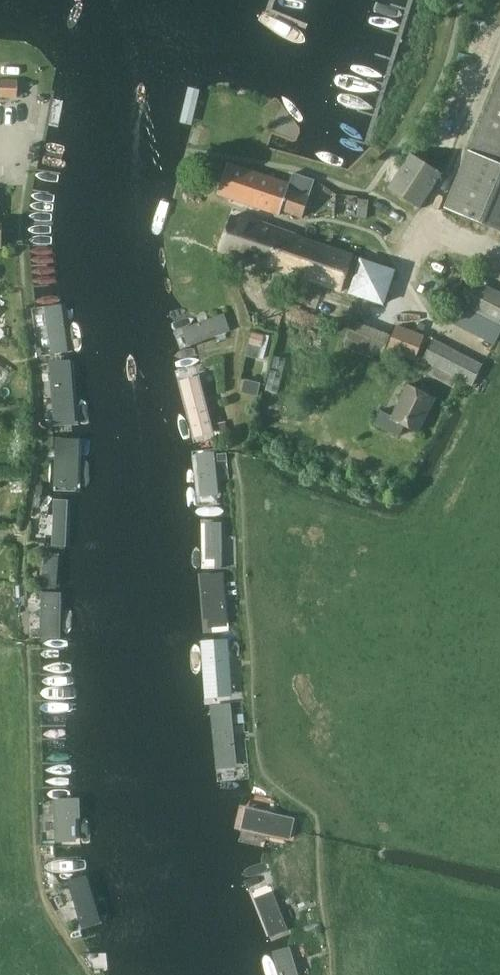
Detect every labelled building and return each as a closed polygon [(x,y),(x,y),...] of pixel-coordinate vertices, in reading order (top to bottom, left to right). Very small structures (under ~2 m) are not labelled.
[(18,97),(18,80),(0,79),(0,97),(18,97)] [(499,231),(499,81),(470,150),(469,150),(445,207),(499,231)] [(411,153),(388,188),(420,209),(443,173),(411,153)] [(219,195),(280,214),(281,210),(303,217),(315,180),(294,173),(290,183),(229,163),(219,195)] [(227,254),(341,291),(353,253),(296,235),(296,233),(240,215),(227,254)] [(350,290),(386,301),(397,265),(361,254),(350,290)] [(499,325),(499,292),(474,279),(461,303),(499,325)] [(45,308),(50,348),(64,346),(59,306),(45,308)] [(385,326),(352,311),(341,336),(375,351),(385,326)] [(215,320),(178,335),(183,348),(220,333),(215,320)] [(415,361),(425,335),(397,324),(387,350),(415,361)] [(479,359),(440,339),(429,361),(469,380),(479,359)] [(51,364),(54,404),(68,402),(65,363),(51,364)] [(184,381),(197,437),(230,430),(228,422),(217,424),(203,375),(184,381)] [(245,379),(242,393),(258,396),(261,383),(245,379)] [(393,416),(382,410),(375,423),(399,436),(405,425),(418,432),(435,399),(409,385),(393,416)] [(54,437),(54,477),(68,477),(68,437),(54,437)] [(203,465),(206,505),(220,504),(217,464),(203,465)] [(54,539),(68,540),(69,500),(55,499),(54,539)] [(210,532),(212,572),(226,571),(224,531),(210,532)] [(60,552),(46,552),(44,586),(58,587),(60,552)] [(213,592),(216,632),(230,631),(227,591),(213,592)] [(42,633),(56,633),(57,593),(43,593),(42,633)] [(215,663),(217,703),(231,702),(229,662),(215,663)] [(223,728),(226,768),(240,767),(237,727),(223,728)] [(53,796),(55,840),(71,840),(81,839),(80,795),(53,796)] [(255,824),(294,833),(298,819),(259,810),(255,824)] [(266,900),(280,938),(293,933),(280,895),(266,900)] [(109,974),(123,974),(120,936),(106,938),(109,974)] [(294,974),(309,974),(301,947),(287,950),(294,974)]
